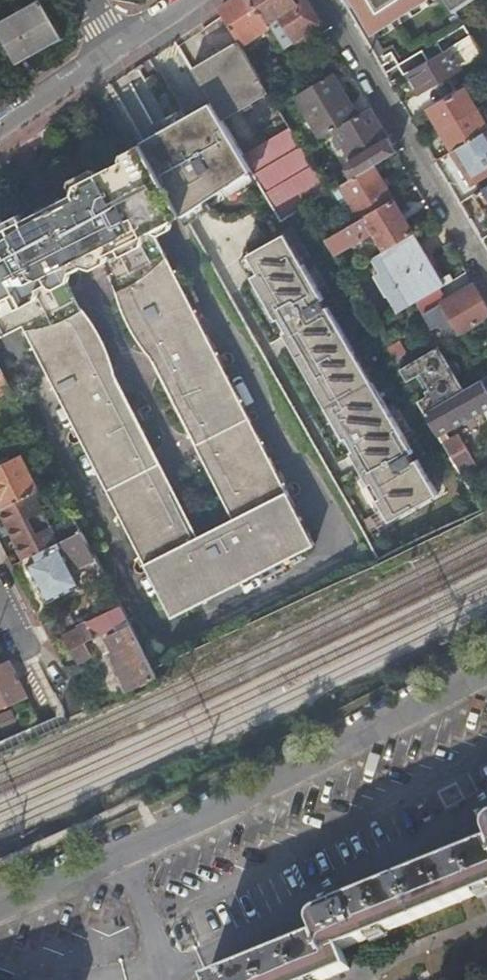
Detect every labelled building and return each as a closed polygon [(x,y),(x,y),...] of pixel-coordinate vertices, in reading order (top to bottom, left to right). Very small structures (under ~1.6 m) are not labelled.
[(0,23),(0,31),(18,64),(63,38),(42,0),(41,0),(0,23)] [(221,11),(238,41),(241,46),(269,28),(266,23),(252,0),(236,0),(220,10),(221,11)] [(266,23),(277,15),(295,41),(321,24),(307,0),(296,0),(294,1),(293,0),(252,0),(266,23)] [(374,33),(424,0),(354,0),(374,33)] [(455,10),(469,0),(448,0),(455,10)] [(449,49),(471,35),(464,25),(437,42),(443,52),(449,49)] [(461,68),(484,55),(471,35),(449,49),(461,68)] [(461,69),(461,68),(449,49),(443,52),(429,61),(408,73),(420,93),(461,69)] [(408,73),(429,61),(422,50),(398,64),(404,75),(408,73)] [(306,88),(295,95),(321,139),(334,131),(358,116),(333,73),(306,88)] [(443,130),(478,109),(466,89),(431,110),(443,130)] [(222,120),(212,103),(159,132),(152,136),(144,141),(146,144),(149,150),(184,213),(186,215),(194,210),(253,171),(242,154),(222,120)] [(354,163),(390,141),(371,108),(358,116),(334,131),(354,163)] [(486,131),(486,124),(478,109),(443,130),(455,150),(486,131)] [(455,150),(473,181),(486,174),(486,131),(455,150)] [(149,150),(146,144),(129,153),(127,154),(125,160),(126,162),(132,160),(149,150)] [(10,335),(25,328),(172,618),(315,545),(156,235),(153,229),(163,224),(174,218),(184,213),(149,150),(132,160),(126,162),(117,166),(101,175),(79,186),(75,195),(62,201),(78,233),(76,234),(79,239),(81,238),(93,263),(102,258),(117,288),(118,293),(120,298),(122,303),(124,308),(126,313),(128,318),(128,319),(136,336),(139,341),(152,357),(153,358),(199,448),(202,451),(204,453),(206,456),(207,458),(209,461),(211,463),(213,466),(215,468),(216,470),(218,474),(220,477),(222,481),(223,485),(225,489),(227,492),(229,496),(229,497),(230,500),(231,503),(232,506),(233,510),(234,513),(235,516),(236,520),(200,538),(198,535),(195,531),(192,528),(190,524),(187,521),(186,519),(184,516),(183,514),(181,511),(180,508),(178,505),(177,502),(175,499),(174,496),(169,484),(164,467),(119,378),(113,357),(108,343),(106,340),(104,336),(102,333),(100,330),(98,326),(97,324),(85,308),(82,305),(67,276),(69,275),(57,251),(58,250),(56,245),(54,246),(38,214),(25,221),(22,215),(8,222),(0,226),(0,340),(10,335)] [(341,186),(361,218),(393,199),(374,167),(341,186)] [(71,187),(75,195),(79,186),(101,175),(99,172),(93,171),(74,181),(71,187)] [(361,218),(325,239),(334,254),(374,232),(382,246),(378,248),(380,253),(414,233),(393,199),(361,218)] [(175,221),(174,218),(163,224),(153,229),(156,235),(167,229),(172,227),(175,221)] [(380,500),(391,519),(437,494),(417,459),(415,460),(410,452),(412,451),(329,305),(327,307),(323,299),(325,298),(288,233),(250,254),(261,272),(254,276),(278,319),(281,318),(288,330),(286,332),(291,341),(346,439),(349,437),(356,450),(353,452),(357,461),(369,481),(374,478),(384,497),(380,500)] [(414,233),(380,253),(372,257),(382,273),(390,268),(401,286),(389,294),(400,311),(416,301),(441,287),(453,279),(450,273),(441,278),(414,233)] [(486,317),(486,306),(474,284),(448,299),(441,287),(416,301),(431,328),(439,324),(448,340),(486,317)] [(400,339),(388,346),(395,359),(407,351),(400,339)] [(428,395),(419,400),(425,411),(453,395),(444,381),(455,374),(439,346),(409,363),(428,395)] [(10,389),(3,375),(0,376),(0,393),(10,389)] [(425,411),(461,472),(475,464),(458,433),(450,437),(446,430),(485,407),(486,410),(486,376),(453,395),(425,411)] [(40,488),(23,455),(0,466),(0,495),(6,506),(36,490),(40,488)] [(37,553),(62,541),(36,490),(6,506),(0,508),(0,510),(19,547),(17,548),(23,559),(37,553)] [(74,567),(95,555),(83,531),(62,541),(37,553),(38,556),(28,562),(48,600),(77,585),(69,569),(74,567)] [(157,676),(152,666),(120,605),(87,621),(88,623),(79,628),(78,628),(65,635),(78,661),(92,655),(90,651),(100,646),(95,637),(116,627),(118,631),(107,636),(115,653),(121,650),(133,675),(138,686),(157,676)] [(43,624),(50,638),(77,625),(69,609),(49,620),(49,621),(43,624)] [(26,700),(8,664),(0,668),(0,711),(26,700)] [(51,685),(66,716),(85,707),(69,676),(51,685)] [(236,979),(330,979),(350,972),(344,956),(342,952),(355,946),(373,939),(389,933),(478,896),(480,896),(486,893),(486,845),(338,904),(339,905),(321,912),(320,912),(319,913),(318,913),(317,914),(316,915),(315,916),(314,917),(314,918),(313,919),(313,920),(313,922),(312,923),(312,924),(313,926),(313,927),(316,936),(227,973),(236,979)] [(480,896),(478,896),(480,901),(486,899),(486,893),(480,896)] [(391,937),(389,933),(373,939),(375,944),(391,937)]
